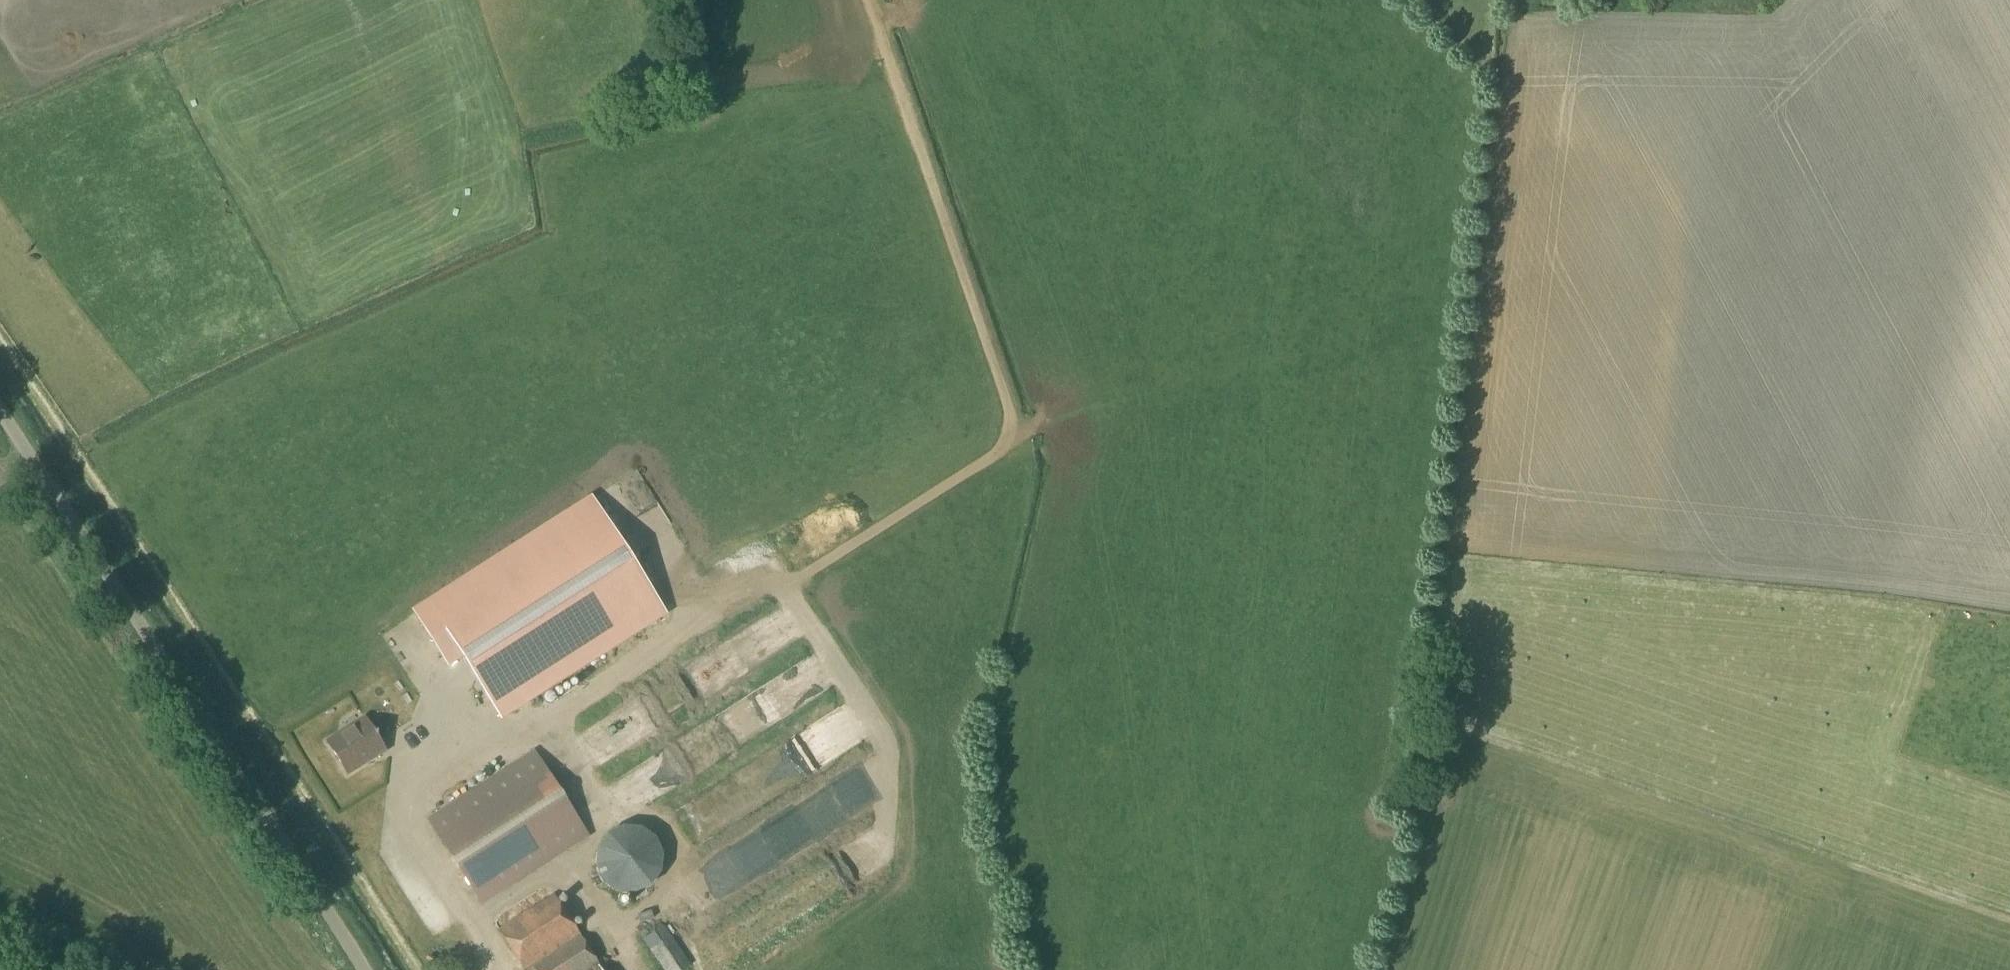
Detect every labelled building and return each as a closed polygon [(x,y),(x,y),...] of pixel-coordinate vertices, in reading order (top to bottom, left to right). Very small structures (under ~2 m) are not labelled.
[(667,618),(591,499),(410,614),(447,671),(462,662),(501,724),(667,618)] [(327,743),(347,775),(384,752),(364,719),(327,743)] [(482,905),(588,838),(534,753),(428,820),(482,905)] [(764,828),(775,851),(732,873),(737,883),(797,852),(781,820),(764,828)] [(629,894),(631,894),(634,893),(637,893),(640,892),(643,891),(645,889),(648,888),(650,886),(652,884),(654,882),(656,880),(657,877),(659,875),(660,872),(661,869),(661,866),(662,863),(662,861),(662,858),(661,855),(661,852),(660,849),(659,847),(657,844),(656,842),(654,839),(652,837),(650,835),(648,833),(645,832),(643,831),(640,829),(637,829),(634,828),(631,828),(629,827),(626,828),(623,828),(620,829),(617,829),(615,830),(612,832),(610,833),(607,835),(605,837),(603,839),(601,842),(600,844),(598,847),(597,849),(596,852),(596,855),(595,858),(595,861),(595,863),(596,866),(596,869),(597,872),(598,875),(600,877),(601,880),(603,882),(605,884),(607,886),(610,888),(612,889),(614,891),(617,892),(620,893),(623,893),(626,894),(629,894)] [(553,895),(498,930),(523,969),(529,969),(533,968),(534,969),(601,969),(553,895)] [(663,926),(642,941),(663,969),(684,969),(690,965),(663,926)]
